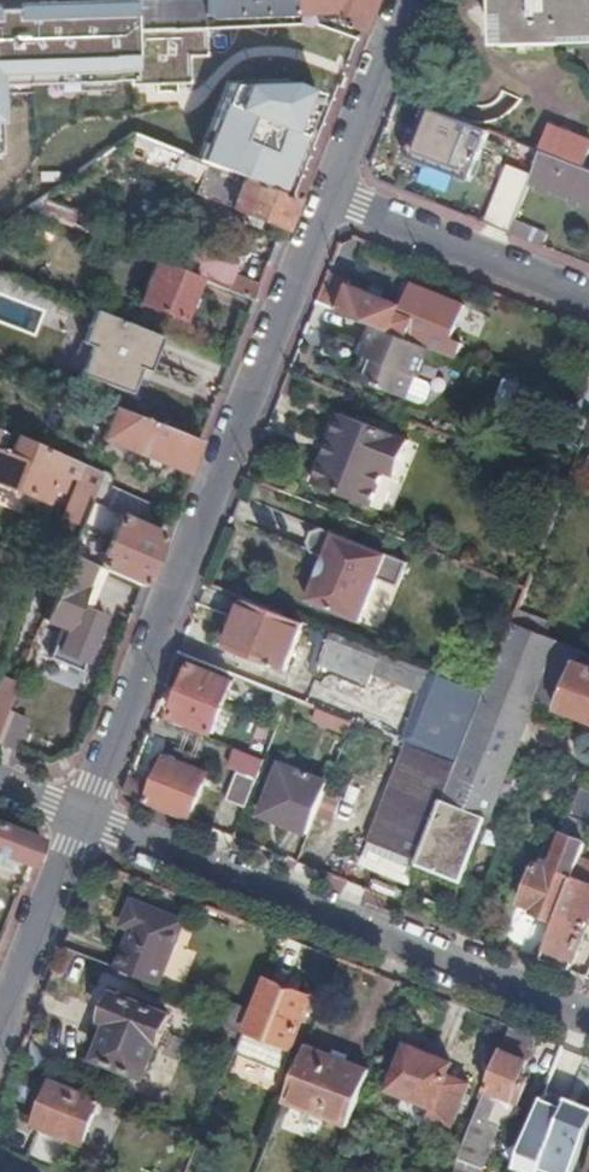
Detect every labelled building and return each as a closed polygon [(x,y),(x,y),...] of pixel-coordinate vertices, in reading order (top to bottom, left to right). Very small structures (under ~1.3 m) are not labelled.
[(131,82),(129,29),(127,0),(0,0),(0,86),(131,82)] [(287,0),(127,0),(129,29),(206,27),(207,17),(287,13),(287,0)] [(287,13),(335,12),(341,23),(361,31),(374,0),(287,0),(287,13)] [(499,44),(510,44),(508,0),(497,0),(499,44)] [(510,44),(568,41),(569,37),(588,37),(588,0),(508,0),(510,44)] [(206,27),(129,29),(131,82),(190,81),(189,55),(207,54),(206,27)] [(197,156),(280,189),(320,86),(285,72),(229,74),(197,156)] [(387,131),(379,150),(413,163),(428,128),(454,139),(462,121),(400,97),(387,131)] [(583,168),(588,154),(588,143),(552,128),(543,152),(583,168)] [(136,132),(116,145),(201,179),(198,191),(285,225),(296,195),(280,189),(197,156),(136,132)] [(509,234),(514,222),(529,183),(543,152),(521,144),(488,225),(509,234)] [(588,207),(588,170),(583,168),(543,152),(529,183),(588,207)] [(509,234),(543,248),(547,237),(514,222),(509,234)] [(254,302),(260,287),(230,275),(236,258),(219,251),(206,282),(254,302)] [(199,279),(157,262),(140,304),(182,321),(199,279)] [(400,315),(403,307),(351,286),(352,283),(330,274),(318,304),(372,324),(408,339),(415,321),(400,315)] [(432,348),(458,360),(464,345),(453,341),(466,307),(412,285),(403,307),(400,315),(415,321),(408,339),(426,347),(432,348)] [(78,376),(128,396),(141,365),(149,368),(162,338),(95,311),(81,344),(89,348),(78,376)] [(408,339),(372,324),(359,353),(364,357),(354,378),(402,397),(411,375),(415,377),(426,347),(408,339)] [(411,375),(402,397),(418,404),(425,400),(430,387),(428,382),(415,377),(411,375)] [(187,473),(199,442),(115,409),(103,441),(187,473)] [(396,476),(411,442),(343,414),(333,439),(338,441),(330,461),(325,459),(315,484),(372,507),(386,473),(396,476)] [(46,504),(66,459),(18,437),(9,455),(0,450),(0,486),(46,504)] [(90,505),(102,475),(83,466),(63,519),(81,527),(90,505)] [(162,537),(170,516),(107,488),(110,478),(102,474),(102,475),(90,505),(117,517),(162,537)] [(157,550),(162,537),(117,517),(108,542),(152,562),(157,550)] [(399,588),(408,564),(324,530),(313,534),(309,543),(313,553),(326,558),(308,601),(361,623),(378,579),(399,588)] [(142,587),(152,562),(108,542),(97,567),(104,570),(142,587)] [(70,555),(45,619),(64,627),(52,658),(82,673),(105,616),(89,608),(104,570),(97,567),(94,566),(70,555)] [(284,677),(305,624),(247,600),(226,654),(284,677)] [(583,654),(584,652),(514,625),(486,695),(458,765),(418,864),(462,881),(485,820),(489,821),(537,701),(588,722),(588,656),(583,654)] [(410,746),(458,765),(486,695),(350,642),(337,674),(369,687),(373,678),(423,698),(405,744),(410,746)] [(194,667),(183,693),(224,710),(235,683),(194,667)] [(0,683),(0,735),(8,715),(20,685),(2,678),(0,683)] [(224,710),(183,693),(173,719),(214,735),(224,710)] [(351,731),(354,724),(319,710),(315,722),(333,729),(334,725),(351,731)] [(0,735),(0,746),(15,752),(28,723),(8,715),(0,735)] [(416,871),(418,864),(458,765),(410,746),(368,852),(416,871)] [(230,767),(260,779),(266,763),(236,751),(230,767)] [(124,796),(191,822),(205,785),(210,787),(212,782),(207,779),(208,775),(167,759),(154,790),(130,781),(124,796)] [(261,816),(309,836),(329,786),(280,766),(261,816)] [(228,803),(247,811),(259,782),(240,775),(228,803)] [(582,789),(562,839),(565,840),(552,873),(538,868),(523,906),(536,911),(535,914),(557,923),(581,865),(588,844),(588,792),(582,789)] [(0,821),(0,853),(32,866),(43,838),(0,821)] [(570,973),(588,925),(588,869),(581,865),(557,923),(542,962),(570,973)] [(121,967),(162,984),(185,922),(133,901),(125,925),(134,929),(121,967)] [(314,999),(270,981),(241,1054),(286,1072),(314,999)] [(172,1016),(118,994),(107,1022),(113,1025),(100,1060),(146,1079),(172,1016)] [(234,1000),(229,1012),(248,1019),(253,1008),(234,1000)] [(248,1019),(229,1012),(211,1059),(230,1067),(248,1019)] [(371,1071),(310,1046),(288,1102),(349,1127),(371,1071)] [(582,1053),(565,1046),(541,1110),(557,1117),(582,1053)] [(453,1065),(411,1048),(394,1090),(436,1108),(432,1119),(455,1128),(472,1086),(449,1077),(453,1065)] [(456,1171),(482,1171),(483,1169),(486,1169),(502,1127),(491,1122),(499,1101),(497,1099),(498,1093),(525,1103),(533,1083),(524,1080),(531,1062),(503,1051),(456,1171)] [(109,1101),(57,1080),(39,1125),(43,1127),(29,1160),(60,1171),(69,1171),(81,1143),(91,1147),(109,1101)]
